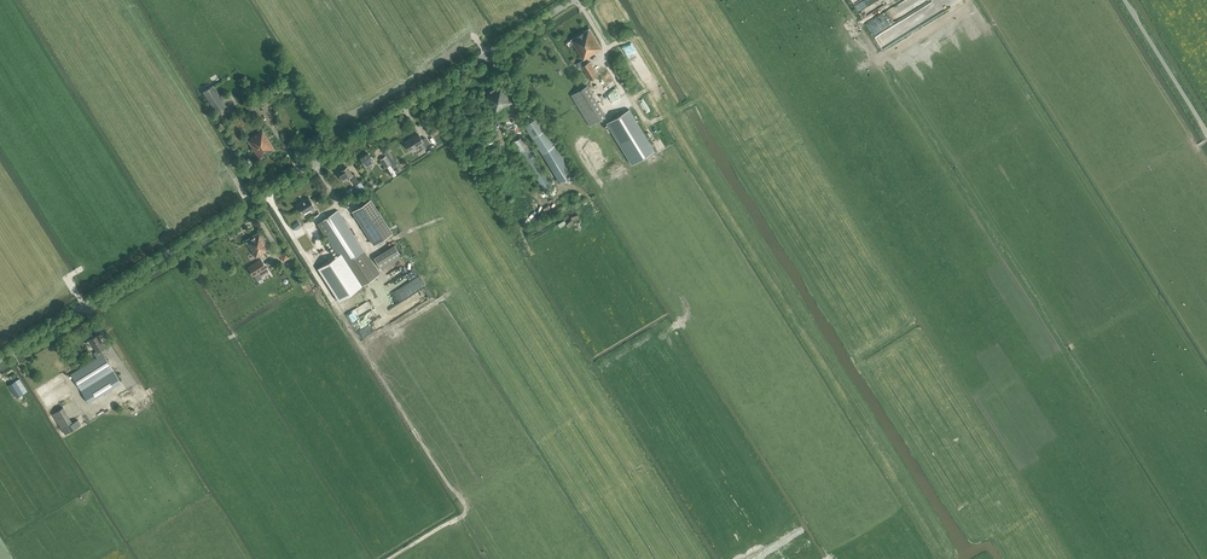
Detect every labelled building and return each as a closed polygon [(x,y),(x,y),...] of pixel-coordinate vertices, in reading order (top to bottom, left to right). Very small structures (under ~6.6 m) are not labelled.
[(863,6),(861,2),(855,5),(862,17),(887,5),(885,0),(874,0),(863,6)] [(584,60),(602,49),(589,28),(571,39),(584,60)] [(590,80),(598,75),(590,61),(581,66),(590,80)] [(625,76),(622,69),(616,73),(619,79),(625,76)] [(482,95),(495,115),(510,106),(509,105),(515,102),(502,82),(482,95)] [(227,105),(213,85),(202,92),(216,113),(227,105)] [(571,95),(590,126),(606,116),(587,85),(571,95)] [(249,112),(266,102),(262,95),(257,99),(256,98),(245,105),(249,112)] [(521,112),(526,121),(534,116),(529,107),(521,112)] [(629,110),(608,123),(633,164),(654,151),(629,110)] [(541,115),(525,125),(560,183),(577,173),(541,115)] [(260,159),(275,149),(262,129),(247,139),(260,159)] [(404,142),(410,151),(423,143),(426,147),(430,145),(425,137),(422,139),(418,133),(404,142)] [(513,142),(539,184),(544,191),(554,185),(524,135),(513,142)] [(360,158),(366,168),(369,165),(371,168),(373,166),(372,164),(374,162),(368,153),(360,158)] [(395,168),(399,166),(391,153),(387,155),(395,168)] [(385,167),(391,163),(386,156),(380,159),(385,167)] [(396,175),(396,174),(390,165),(387,167),(393,176),(396,175)] [(355,183),(358,181),(355,177),(356,176),(354,173),(352,174),(347,166),(338,172),(343,181),(347,179),(346,178),(350,176),(352,179),(355,183)] [(297,205),(303,214),(310,209),(312,212),(316,209),(314,206),(309,198),(297,205)] [(371,199),(352,211),(374,245),(392,233),(371,199)] [(338,210),(317,224),(338,255),(319,268),(340,300),(379,275),(338,210)] [(256,258),(270,249),(260,233),(246,242),(256,258)] [(382,270),(402,257),(394,245),(374,258),(382,270)] [(283,261),(290,258),(286,251),(279,255),(283,261)] [(260,259),(259,260),(248,267),(254,276),(258,272),(260,275),(268,271),(260,259)] [(412,292),(425,286),(420,276),(404,284),(405,287),(409,285),(412,292)] [(401,312),(398,305),(390,308),(393,318),(406,314),(404,311),(401,312)] [(70,374),(89,403),(121,382),(101,350),(106,347),(98,335),(90,340),(97,351),(94,353),(97,358),(70,374)] [(55,380),(37,390),(40,395),(58,386),(55,380)] [(17,398),(23,394),(15,381),(9,385),(17,398)] [(43,399),(46,405),(61,397),(58,391),(43,399)] [(53,413),(62,429),(72,423),(63,407),(53,413)] [(72,423),(62,429),(65,434),(81,425),(78,419),(72,423)]
